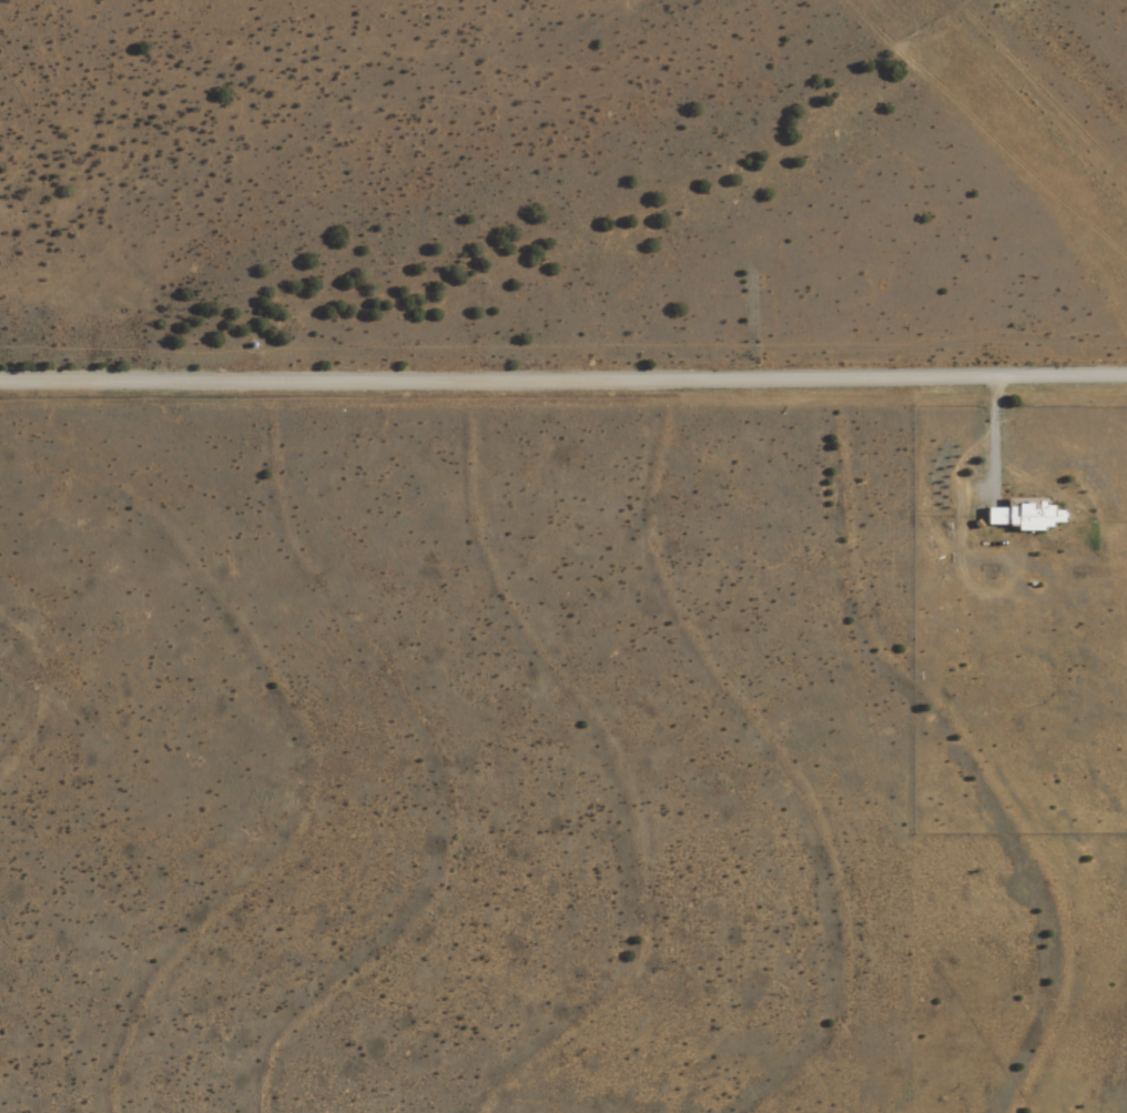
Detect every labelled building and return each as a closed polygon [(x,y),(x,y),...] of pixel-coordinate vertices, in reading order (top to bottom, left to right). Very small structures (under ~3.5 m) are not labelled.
[(1043,501),(1005,500),(1005,510),(986,510),(985,529),(1051,530),(1051,523),(1063,524),(1063,510),(1043,510),(1043,501)]
